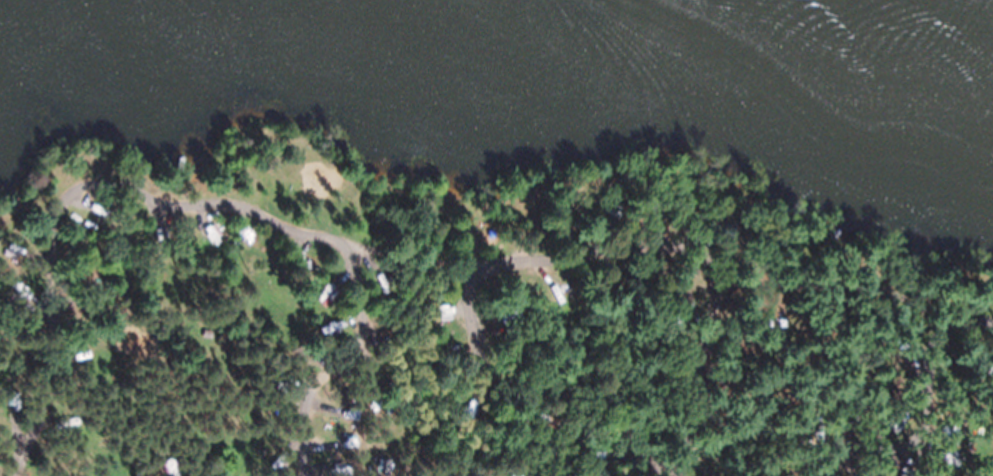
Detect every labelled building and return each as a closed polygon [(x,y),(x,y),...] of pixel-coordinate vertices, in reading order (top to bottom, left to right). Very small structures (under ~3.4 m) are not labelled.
[(10,255),(27,265),(33,256),(16,246),(10,255)] [(211,338),(202,336),(204,329),(212,330),(211,338)] [(691,374),(670,371),(671,362),(692,366),(691,374)] [(80,427),(79,419),(63,420),(63,428),(80,427)]
